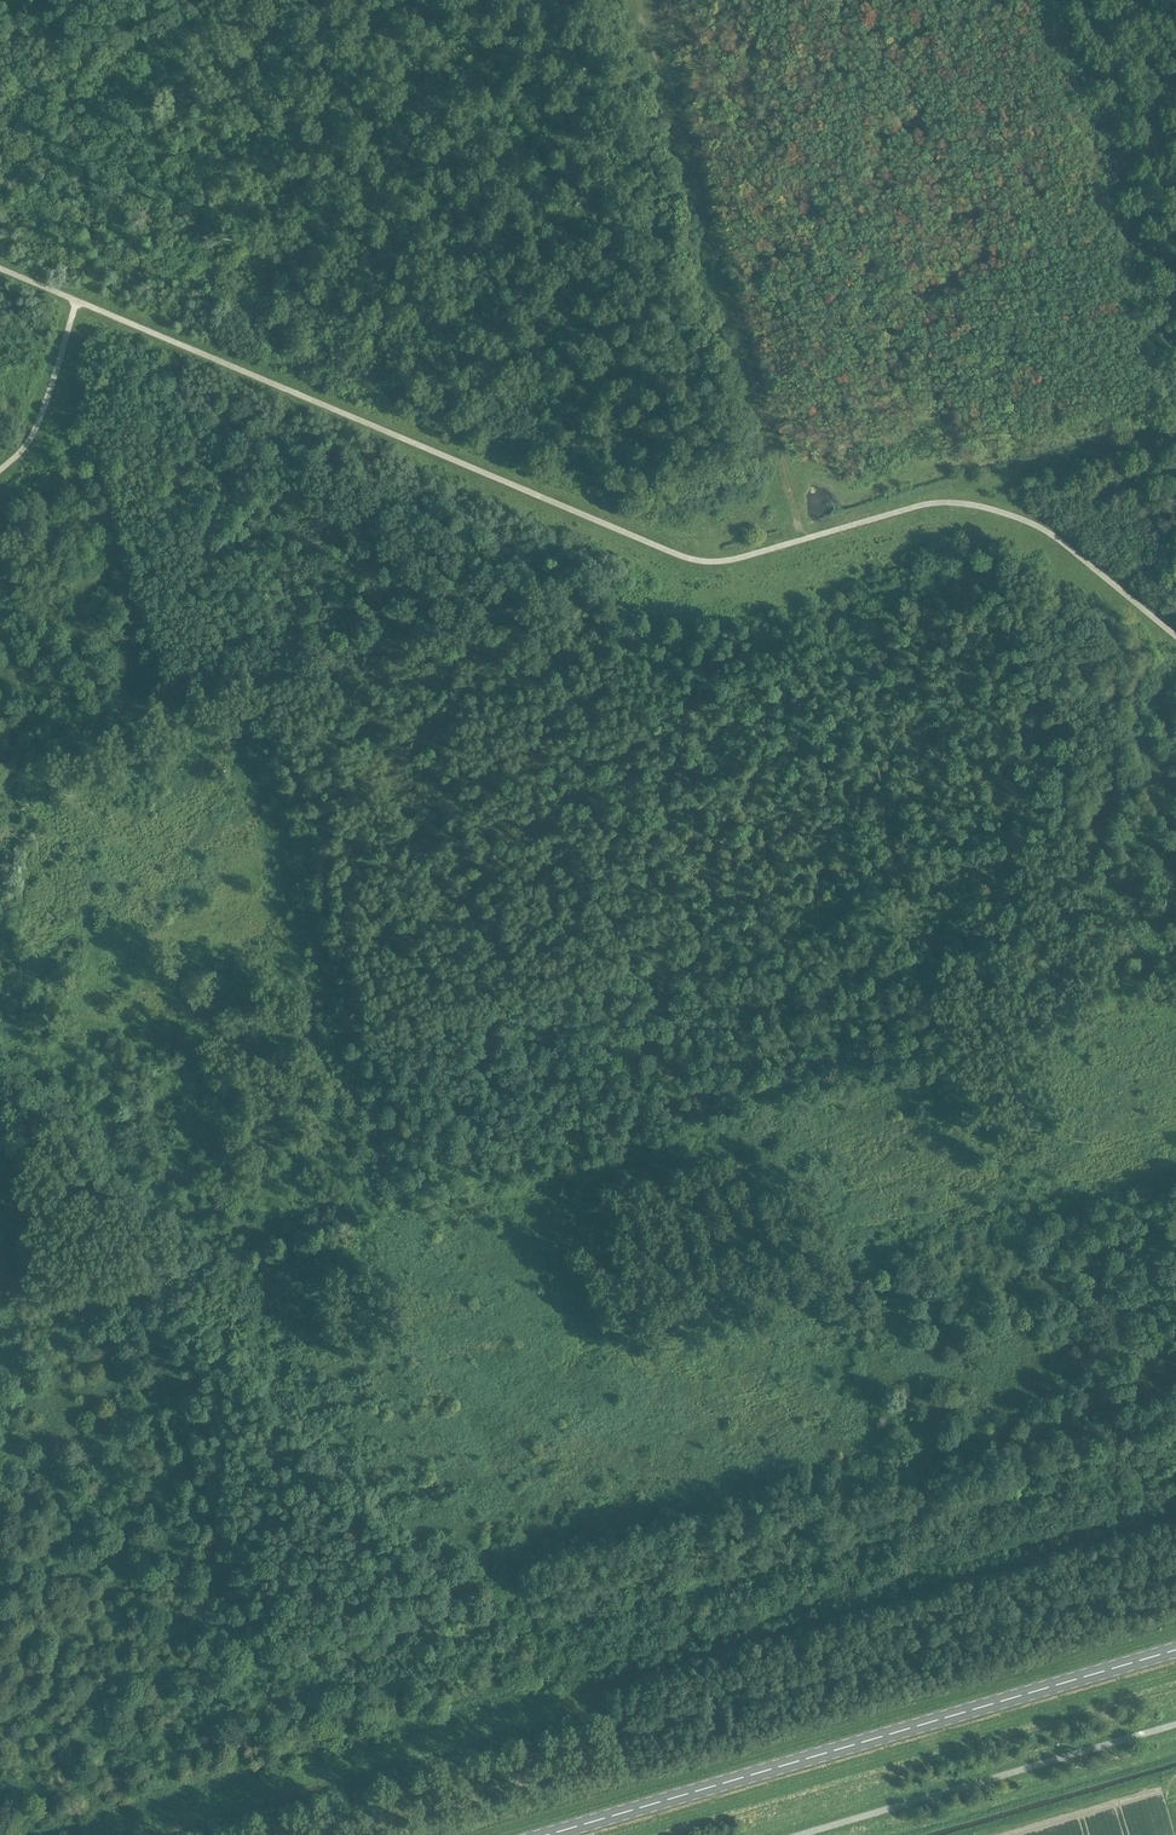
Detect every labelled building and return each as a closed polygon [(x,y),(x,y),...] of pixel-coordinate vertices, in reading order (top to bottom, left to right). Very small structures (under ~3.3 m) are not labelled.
[(1099,766),(1108,766),(1108,751),(1099,751),(1099,766)] [(1102,814),(1109,807),(1102,799),(1095,805),(1102,814)]
